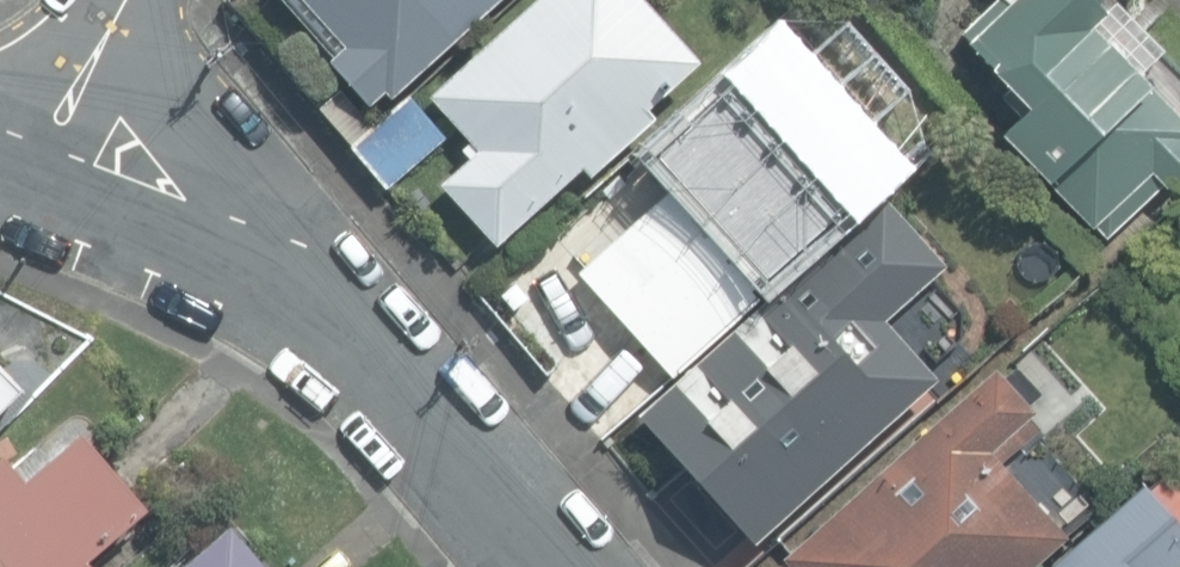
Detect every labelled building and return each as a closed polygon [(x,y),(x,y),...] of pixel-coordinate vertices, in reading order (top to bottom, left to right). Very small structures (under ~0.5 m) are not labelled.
[(334,53),(327,60),(368,105),(385,90),(391,97),(498,0),(286,0),(334,53)] [(493,244),(578,167),(588,178),(650,121),(641,112),(696,61),(641,0),(535,0),(428,97),(476,150),(439,184),(493,244)] [(1105,237),(1160,183),(1164,187),(1179,171),(1179,118),(1099,36),(1095,41),(1085,30),(1102,12),(1090,0),(1018,0),(1010,7),(1003,0),(995,0),(963,32),(1012,82),(999,94),(1017,112),(997,132),(1090,227),(1093,225),(1105,237)] [(575,269),(671,375),(757,297),(750,289),(889,164),(849,120),(845,123),(774,45),(655,154),(677,178),(575,269)] [(351,146),(385,186),(444,136),(410,95),(351,146)] [(636,413),(753,543),(936,378),(883,319),(944,264),(880,193),(636,413)] [(1064,537),(998,463),(1036,429),(1024,415),(1043,397),(1015,365),(1001,378),(991,367),(779,557),(783,561),(776,566),(1030,566),(1064,537)] [(22,387),(20,386),(0,366),(0,409),(22,387)] [(87,559),(147,508),(81,430),(24,478),(2,452),(0,454),(0,566),(93,566),(87,559)] [(1179,560),(1179,489),(1164,471),(1145,486),(1139,482),(1044,566),(1173,566),(1179,560)] [(228,524),(178,566),(266,566),(228,524)]
